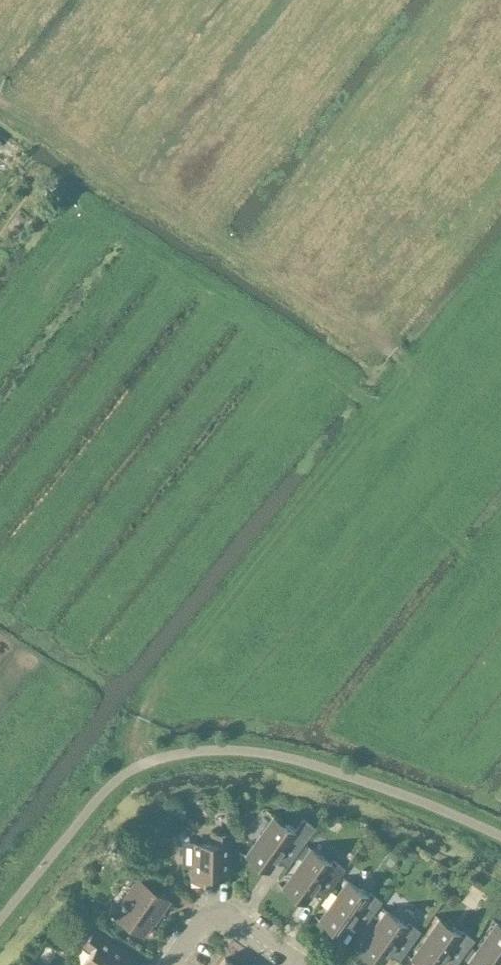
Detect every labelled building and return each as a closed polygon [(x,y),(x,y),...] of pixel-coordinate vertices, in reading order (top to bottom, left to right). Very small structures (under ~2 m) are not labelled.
[(280,852),(291,860),(315,826),(303,818),(294,830),(275,816),(246,856),(266,870),(280,852)] [(181,840),(181,865),(191,866),(191,880),(217,881),(217,877),(217,871),(229,871),(230,832),(210,831),(210,841),(192,840),(181,840)] [(317,883),(328,891),(345,867),(333,859),(331,862),(312,848),(283,888),(303,902),(317,883)] [(147,885),(154,875),(154,874),(152,873),(141,865),(134,860),(124,875),(133,881),(111,912),(142,934),(158,912),(159,913),(169,900),(147,885)] [(353,916),(365,924),(382,900),(369,891),(368,894),(349,880),(320,920),(340,935),(353,916)] [(392,945),(403,953),(420,930),(408,921),(406,923),(387,910),(358,950),(379,964),(392,945)] [(456,962),(473,938),(462,929),(460,932),(441,918),(412,959),(421,964),(438,964),(446,954),(456,962)] [(498,922),(469,962),(474,964),(498,964),(500,960),(500,924),(498,922)] [(123,964),(130,955),(93,928),(81,944),(89,950),(79,964),(123,964)]
